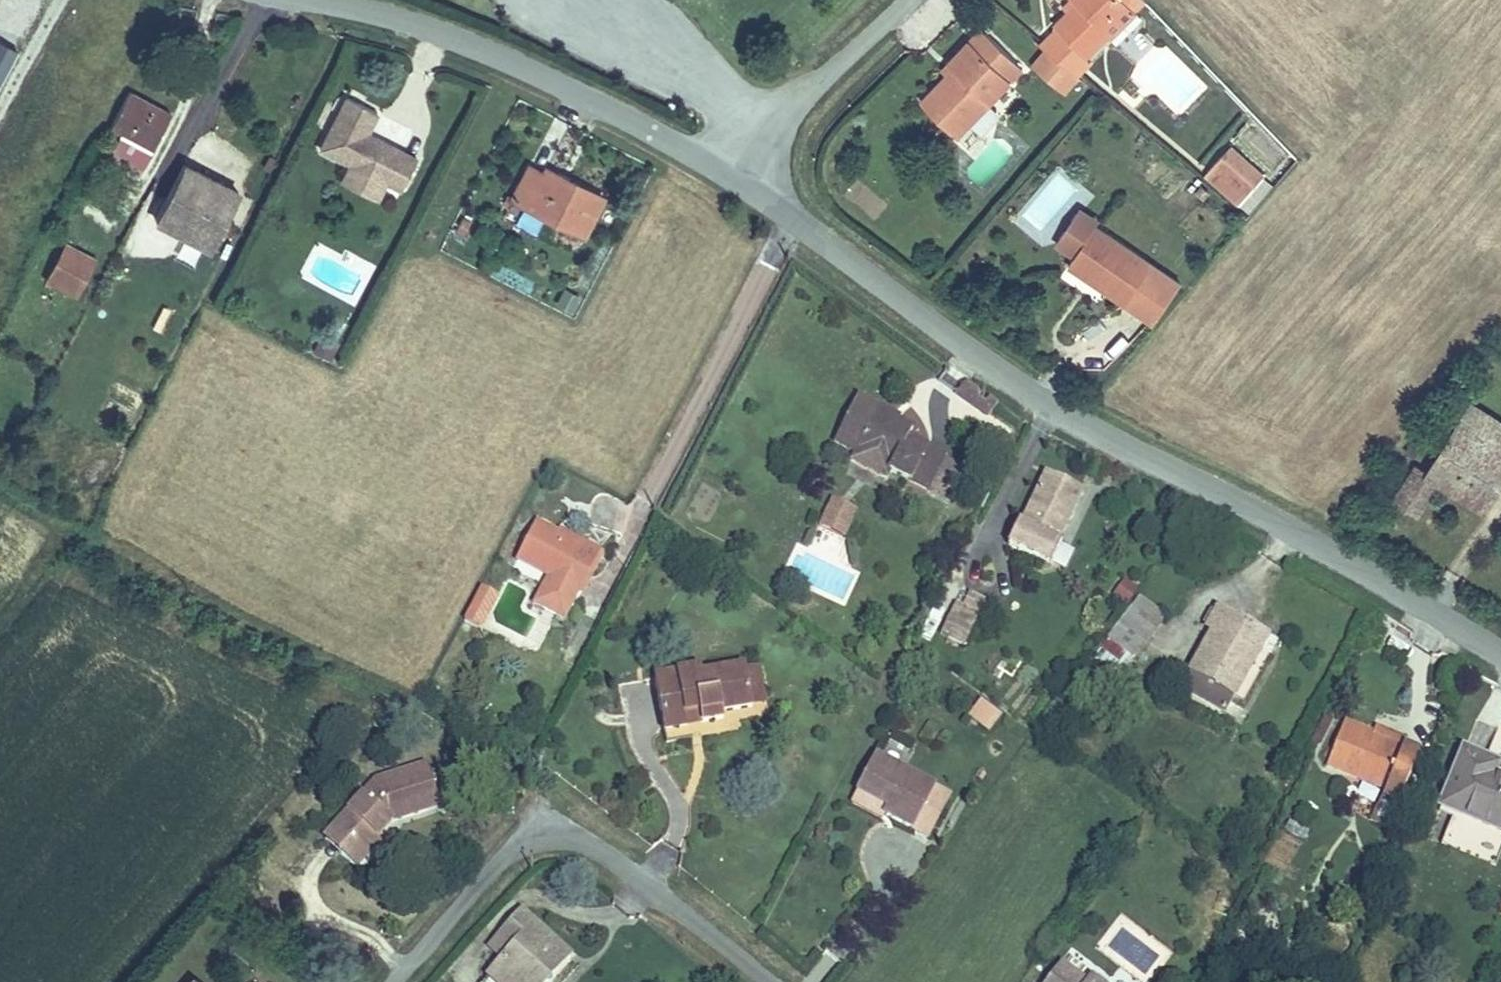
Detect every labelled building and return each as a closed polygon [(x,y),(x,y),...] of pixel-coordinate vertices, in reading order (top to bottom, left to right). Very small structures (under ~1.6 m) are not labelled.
[(1112,38),(1105,31),(1126,11),(1135,21),(1148,8),(1141,0),(1069,0),(1067,2),(1075,10),(1053,31),(1055,33),(1039,48),(1073,77),(1086,65),(1085,64),(1112,38)] [(1118,45),(1139,25),(1135,21),(1126,11),(1105,31),(1112,38),(1118,45)] [(951,138),(1017,72),(979,32),(945,67),(947,73),(916,104),(951,138)] [(167,112),(129,91),(109,128),(118,132),(106,158),(133,173),(167,112)] [(314,149),(345,164),(376,181),(396,189),(412,156),(362,130),(371,112),(341,97),(314,149)] [(207,247),(235,193),(181,164),(152,219),(207,247)] [(376,181),(345,164),(337,182),(368,197),(376,181)] [(1237,204),(1252,189),(1226,164),(1212,181),(1237,204)] [(597,195),(567,179),(559,185),(540,173),(527,168),(512,200),(578,234),(597,195)] [(559,185),(567,179),(545,168),(540,173),(559,185)] [(1240,205),(1249,213),(1272,188),(1264,180),(1240,205)] [(1067,261),(1087,274),(1093,266),(1130,291),(1152,261),(1092,222),(1067,261)] [(76,288),(95,259),(66,241),(49,273),(76,288)] [(1093,266),(1087,274),(1125,298),(1130,291),(1093,266)] [(553,303),(573,312),(581,293),(561,284),(553,303)] [(161,311),(161,332),(181,332),(182,311),(161,311)] [(330,360),(340,341),(322,331),(312,350),(330,360)] [(986,415),(997,400),(966,378),(956,393),(986,415)] [(904,428),(910,419),(886,409),(887,406),(854,389),(831,438),(925,486),(942,448),(904,428)] [(1460,424),(1500,448),(1500,421),(1473,404),(1460,424)] [(1460,424),(1428,472),(1419,467),(1396,502),(1419,515),(1442,481),(1489,510),(1500,491),(1500,448),(1460,424)] [(1047,562),(1078,491),(1047,475),(1011,545),(1047,562)] [(843,540),(856,517),(833,502),(819,525),(843,540)] [(583,545),(538,523),(517,562),(547,578),(576,592),(591,561),(595,563),(600,552),(598,548),(585,542),(583,545)] [(1129,603),(1136,584),(1117,577),(1110,596),(1129,603)] [(576,592),(547,578),(534,605),(563,619),(576,592)] [(495,597),(480,589),(462,622),(477,630),(495,597)] [(973,611),(981,596),(971,591),(947,637),(961,646),(978,615),(973,611)] [(1143,599),(1106,637),(1133,658),(1166,619),(1143,599)] [(1230,711),(1269,638),(1219,612),(1208,632),(1210,635),(1191,672),(1194,677),(1186,689),(1230,711)] [(741,669),(750,708),(767,705),(758,666),(741,669)] [(721,713),(750,708),(741,669),(698,678),(697,669),(654,677),(665,732),(722,720),(721,713)] [(991,730),(1002,709),(978,697),(967,717),(991,730)] [(1401,755),(1371,741),(1342,731),(1324,774),(1382,799),(1383,807),(1395,811),(1408,776),(1395,768),(1401,755)] [(1374,733),(1371,741),(1401,755),(1405,746),(1374,733)] [(1431,804),(1496,843),(1500,835),(1500,789),(1490,783),(1478,775),(1485,764),(1464,752),(1431,804)] [(874,757),(855,793),(885,808),(880,816),(926,840),(949,796),(874,757)] [(1497,771),(1485,764),(1478,775),(1490,783),(1497,771)] [(414,787),(427,785),(421,765),(371,780),(321,838),(355,864),(377,839),(372,833),(386,818),(420,808),(414,787)] [(433,804),(427,785),(414,787),(420,808),(433,804)] [(885,808),(855,793),(848,806),(877,821),(880,816),(885,808)] [(564,956),(517,912),(496,932),(512,949),(481,981),(540,981),(564,956)] [(1091,970),(1084,975),(1060,957),(1044,978),(1050,981),(1107,981),(1091,970)] [(188,972),(179,981),(199,981),(188,972)]
